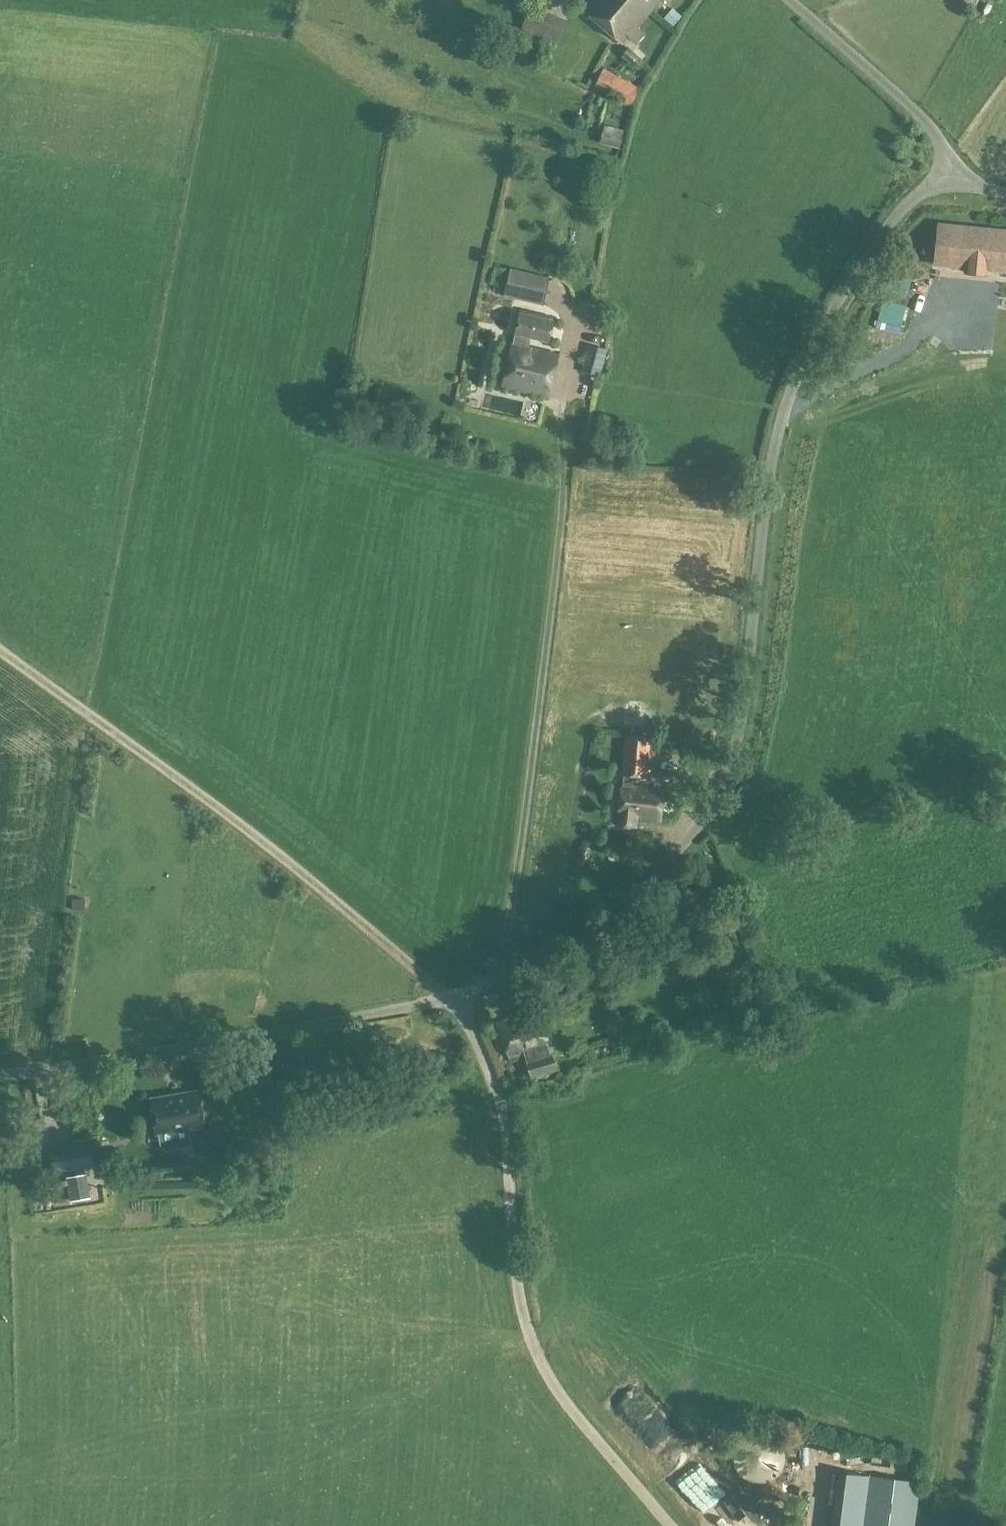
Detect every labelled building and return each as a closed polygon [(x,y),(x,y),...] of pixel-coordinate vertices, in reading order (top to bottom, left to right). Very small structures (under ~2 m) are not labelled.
[(661,0),(593,0),(584,10),(622,43),(628,37),(635,43),(644,33),(637,27),(661,0)] [(521,29),(544,38),(554,14),(531,4),(521,29)] [(630,48),(622,57),(645,77),(653,68),(630,48)] [(604,70),(595,86),(631,105),(641,89),(604,70)] [(601,144),(620,150),(624,131),(605,125),(601,144)] [(931,262),(976,266),(979,234),(952,232),(951,243),(934,242),(931,262)] [(550,278),(510,268),(504,296),(544,306),(550,278)] [(548,398),(558,356),(528,348),(531,338),(548,342),(553,321),(521,313),(516,334),(503,387),(548,398)] [(588,345),(582,371),(601,376),(607,350),(588,345)] [(621,786),(618,825),(633,827),(634,819),(660,822),(662,790),(632,787),(633,777),(647,778),(651,738),(625,735),(621,776),(623,776),(622,786),(621,786)] [(510,1060),(525,1055),(533,1079),(556,1071),(534,1009),(497,1022),(510,1060)] [(199,1091),(151,1099),(157,1134),(205,1126),(199,1091)] [(53,1173),(94,1166),(90,1143),(49,1150),(53,1173)] [(66,1178),(71,1203),(91,1199),(86,1174),(66,1178)] [(818,1436),(814,1449),(837,1457),(841,1444),(818,1436)] [(921,1483),(838,1472),(831,1525),(915,1525),(921,1483)] [(759,1514),(773,1517),(776,1497),(761,1495),(759,1514)]
